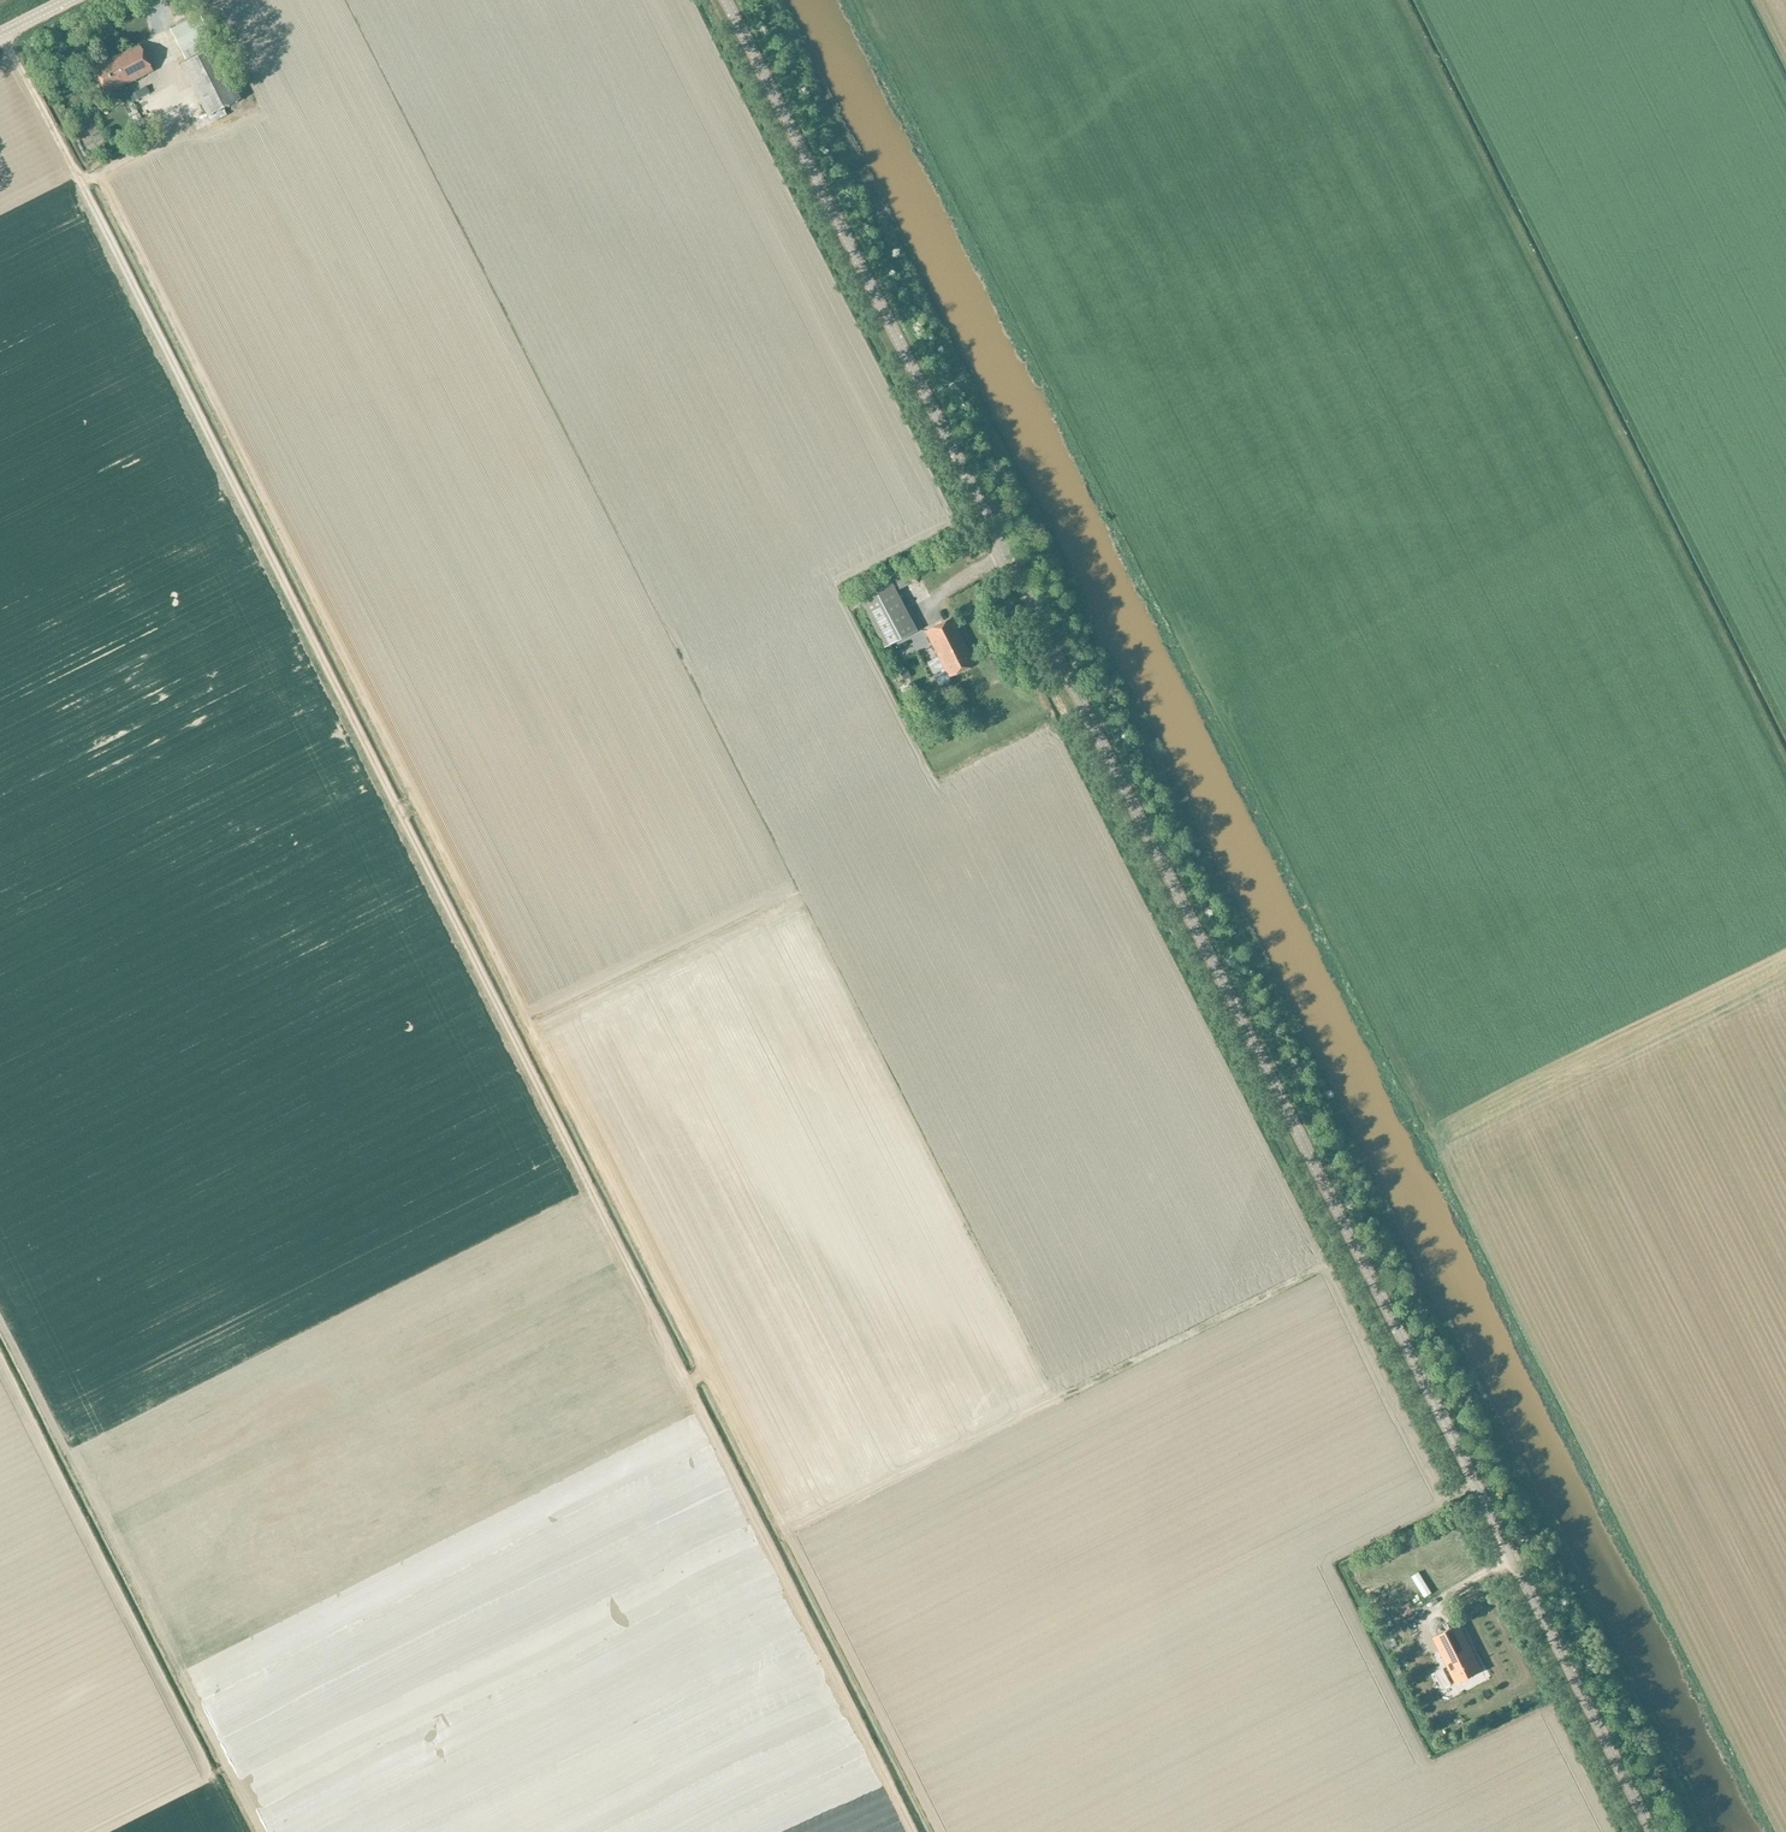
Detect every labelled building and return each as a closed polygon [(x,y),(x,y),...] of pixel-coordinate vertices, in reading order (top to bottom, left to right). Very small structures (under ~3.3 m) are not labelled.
[(184,56),(185,59),(209,47),(205,40),(212,37),(200,14),(197,16),(170,30),(184,56)] [(94,67),(107,94),(151,72),(139,45),(94,67)] [(241,99),(236,90),(214,47),(181,65),(207,116),(208,115),(212,122),(227,115),(224,107),(241,99)] [(147,86),(125,98),(128,104),(150,93),(147,86)] [(131,116),(138,131),(145,128),(138,113),(131,116)] [(856,593),(884,646),(917,630),(889,576),(856,593)] [(1017,597),(1024,594),(1021,584),(1013,587),(1017,597)] [(952,618),(925,631),(938,656),(927,662),(940,685),(951,680),(949,676),(974,663),(952,618)] [(909,677),(906,670),(899,673),(903,680),(909,677)] [(1433,1637),(1456,1683),(1481,1670),(1458,1624),(1433,1637)]
